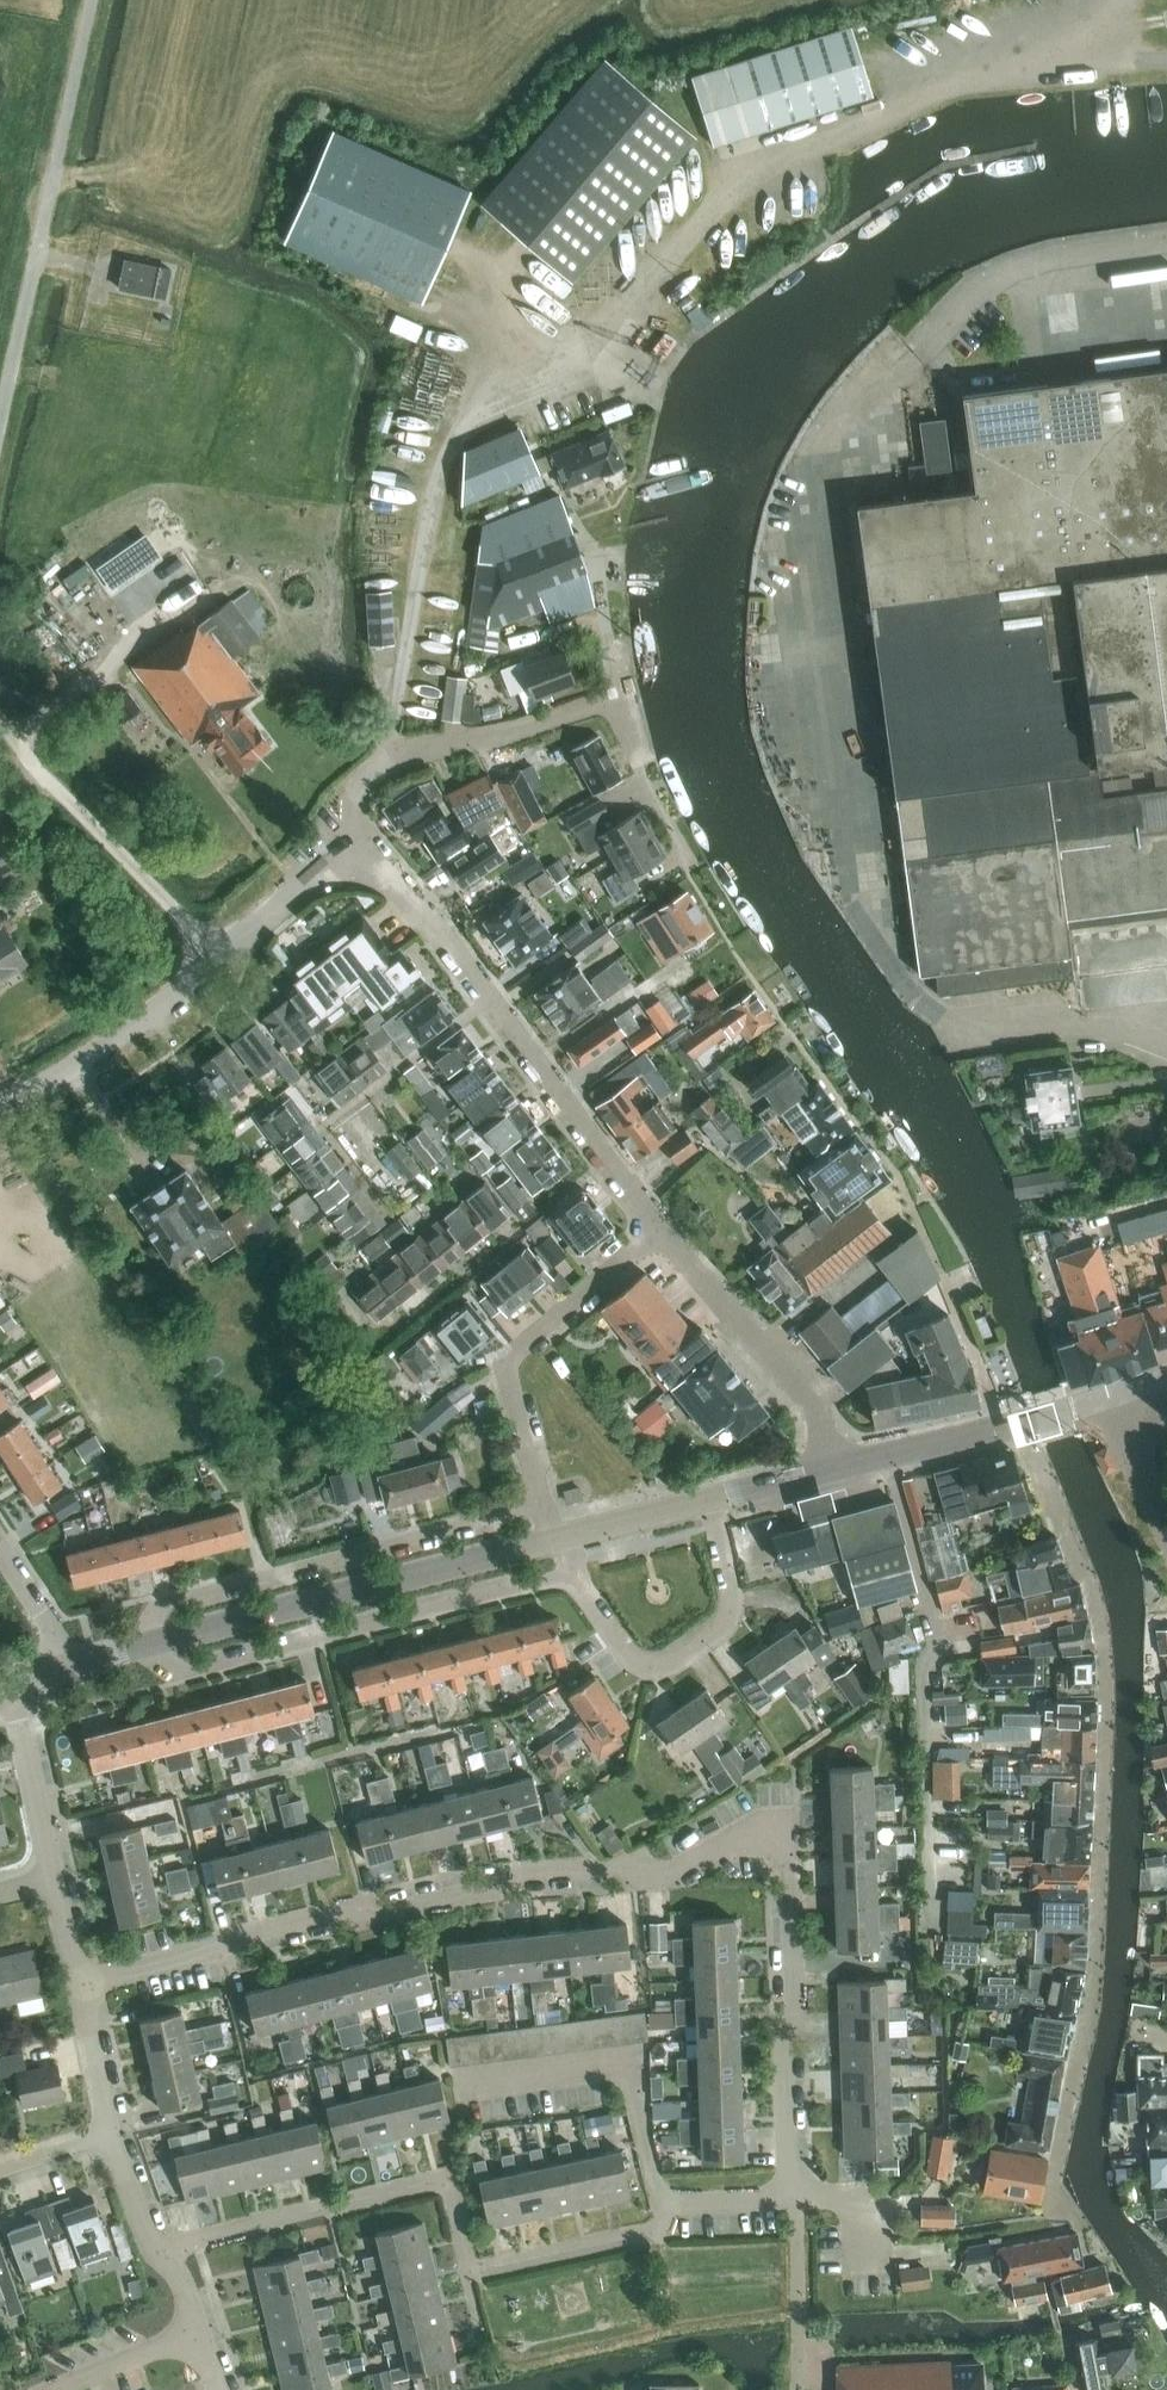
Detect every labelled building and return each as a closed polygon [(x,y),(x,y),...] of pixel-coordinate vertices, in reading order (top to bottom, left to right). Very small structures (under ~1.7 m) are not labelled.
[(713,146),(873,95),(851,27),(692,77),(713,146)] [(572,282),(696,137),(606,59),(482,204),(572,282)] [(423,302),(470,192),(332,132),(284,241),(423,302)] [(1157,249),(1092,262),(1099,296),(1163,284),(1157,249)] [(166,299),(172,269),(125,259),(119,289),(166,299)] [(690,296),(680,303),(685,310),(695,302),(690,296)] [(963,396),(976,490),(976,491),(858,506),(871,605),(895,794),(919,972),(935,970),(938,995),(995,987),(1005,986),(1006,986),(1073,977),(1067,927),(1072,926),(1151,916),(1166,913),(1166,369),(963,396)] [(606,417),(636,409),(631,389),(601,396),(606,417)] [(927,472),(952,469),(945,418),(919,421),(927,472)] [(461,504),(539,473),(521,427),(464,450),(461,504)] [(624,465),(610,430),(545,457),(547,462),(553,460),(564,487),(600,472),(602,475),(624,465)] [(550,622),(596,606),(587,570),(588,570),(560,495),(483,524),(466,645),(498,648),(501,626),(546,609),(550,622)] [(117,559),(130,579),(161,557),(147,538),(117,559)] [(370,646),(395,644),(392,591),(367,592),(370,646)] [(231,599),(204,619),(232,657),(259,636),(258,635),(232,600),(231,599)] [(182,630),(133,667),(191,743),(202,734),(212,747),(215,745),(236,773),(240,769),(245,770),(250,766),(251,761),(255,758),(254,757),(270,745),(256,727),(255,727),(240,706),(259,692),(257,690),(255,687),(232,657),(204,619),(185,634),(182,630)] [(575,682),(564,652),(525,667),(522,660),(500,669),(510,694),(530,687),(534,698),(575,682)] [(447,676),(442,719),(443,719),(459,721),(463,721),(475,723),(475,722),(482,721),(480,705),(476,705),(476,694),(466,692),(468,678),(447,676)] [(594,794),(622,780),(599,735),(571,750),(594,794)] [(531,764),(521,770),(527,783),(538,778),(531,764)] [(493,783),(502,802),(514,824),(519,821),(525,832),(546,820),(527,783),(521,770),(493,783)] [(502,802),(493,783),(493,784),(488,774),(446,794),(447,796),(451,802),(457,812),(462,821),(463,820),(477,840),(494,831),(484,810),(502,802)] [(411,775),(399,783),(406,793),(418,785),(411,775)] [(433,778),(424,784),(418,785),(406,793),(384,808),(398,828),(433,804),(445,796),(433,778)] [(447,797),(437,804),(441,809),(448,818),(457,812),(451,802),(447,796),(447,797)] [(575,831),(600,818),(608,813),(601,800),(568,818),(575,831)] [(449,819),(448,818),(441,809),(437,804),(434,806),(407,824),(418,840),(421,838),(449,819)] [(600,818),(575,831),(588,854),(601,845),(609,859),(653,833),(640,811),(607,830),(600,818)] [(469,842),(473,839),(456,815),(449,819),(421,838),(439,863),(443,860),(469,842)] [(469,842),(443,860),(447,863),(446,864),(461,887),(504,858),(497,847),(524,835),(518,823),(490,836),(489,835),(477,843),(476,842),(473,839),(469,842)] [(653,833),(609,859),(616,871),(603,879),(616,902),(640,888),(633,875),(666,856),(653,833)] [(0,846),(0,872),(6,882),(32,867),(14,837),(0,846)] [(557,883),(568,875),(559,860),(547,868),(557,883)] [(537,895),(553,884),(545,872),(529,883),(537,895)] [(683,948),(711,929),(686,892),(659,910),(638,924),(662,961),(683,947),(683,948)] [(377,904),(371,895),(361,902),(368,911),(377,904)] [(515,965),(553,937),(522,895),(484,921),(515,965)] [(300,965),(288,974),(294,982),(318,1011),(308,1019),(318,1032),(352,1005),(345,995),(363,981),(383,1007),(399,995),(400,997),(425,978),(411,959),(409,961),(405,955),(399,948),(392,954),(375,932),(374,933),(365,920),(362,917),(313,955),(300,965)] [(568,948),(592,929),(583,917),(559,935),(568,948)] [(580,961),(615,936),(605,923),(571,948),(580,961)] [(27,963),(4,927),(0,930),(0,981),(27,963)] [(620,988),(606,968),(588,981),(576,964),(535,993),(562,1030),(620,988)] [(697,1006),(716,992),(708,980),(688,994),(697,1006)] [(287,1000),(263,1018),(288,1051),(310,1034),(315,1040),(321,1036),(318,1032),(308,1019),(318,1011),(294,982),(284,989),(294,1001),(290,1004),(287,1000)] [(685,1004),(675,989),(645,1009),(662,1033),(678,1023),(677,1022),(693,1012),(687,1003),(685,1004)] [(455,1017),(434,990),(405,1012),(403,1009),(386,1021),(382,1024),(393,1039),(409,1027),(421,1043),(455,1017)] [(775,1020),(753,991),(732,1006),(731,1006),(693,1034),(690,1030),(678,1039),(684,1047),(692,1058),(727,1033),(730,1036),(740,1030),(747,1040),(775,1020)] [(382,1024),(386,1021),(377,1009),(363,1020),(372,1032),(382,1024)] [(615,1019),(568,1050),(579,1065),(625,1033),(628,1038),(642,1029),(628,1009),(614,1018),(615,1019)] [(626,1039),(635,1053),(661,1036),(651,1022),(642,1029),(628,1038),(626,1039)] [(274,1062),(281,1057),(256,1024),(233,1041),(258,1074),(274,1062)] [(339,1056),(338,1056),(364,1087),(387,1069),(372,1051),(391,1036),(382,1024),(372,1032),(362,1039),(362,1038),(339,1056)] [(445,1079),(481,1051),(462,1027),(439,1045),(427,1055),(445,1079)] [(151,1042),(162,1057),(170,1051),(159,1036),(151,1042)] [(315,1040),(308,1046),(321,1061),(334,1051),(321,1036),(315,1040)] [(224,1119),(236,1109),(227,1097),(250,1079),(226,1047),(202,1065),(209,1074),(197,1084),(224,1119)] [(699,1081),(706,1076),(692,1058),(684,1047),(678,1052),(699,1081)] [(281,1057),(274,1062),(291,1083),(301,1076),(279,1048),(276,1050),(281,1057)] [(462,1102),(498,1074),(481,1051),(445,1079),(462,1102)] [(615,1130),(638,1113),(626,1097),(648,1081),(661,1098),(673,1090),(646,1053),(611,1078),(619,1089),(597,1106),(615,1130)] [(772,1116),(809,1086),(795,1066),(794,1067),(784,1054),(747,1082),(758,1096),(764,1091),(774,1104),(761,1114),(767,1122),(773,1118),(772,1116)] [(315,1073),(340,1105),(364,1087),(338,1056),(315,1073)] [(422,1096),(432,1088),(433,1087),(416,1064),(404,1073),(422,1096)] [(1080,1122),(1071,1066),(1025,1073),(1028,1095),(1024,1096),(1026,1107),(1030,1107),(1033,1129),(1080,1122)] [(702,1079),(712,1092),(728,1080),(718,1067),(702,1079)] [(481,1126),(517,1098),(498,1074),(462,1102),(481,1126)] [(790,1125),(802,1141),(806,1138),(817,1153),(852,1128),(818,1082),(811,1088),(809,1086),(772,1116),(773,1118),(782,1131),(790,1125)] [(432,1088),(422,1096),(421,1096),(439,1119),(450,1111),(432,1088)] [(725,1153),(745,1137),(712,1096),(692,1112),(725,1153)] [(276,1145),(308,1120),(290,1097),(258,1121),(276,1145)] [(504,1156),(540,1128),(517,1098),(481,1126),(504,1156)] [(638,1113),(615,1130),(636,1158),(675,1128),(656,1101),(638,1114),(638,1113)] [(293,1167),(325,1143),(308,1120),(276,1145),(293,1167)] [(458,1143),(474,1130),(467,1120),(450,1133),(458,1143)] [(428,1167),(444,1154),(423,1127),(407,1140),(428,1167)] [(521,1180),(558,1152),(540,1128),(504,1156),(521,1180)] [(677,1164),(699,1149),(685,1129),(663,1145),(677,1164)] [(834,1219),(863,1197),(890,1178),(855,1131),(801,1172),(834,1219)] [(242,1169),(254,1161),(233,1133),(222,1141),(242,1169)] [(399,1141),(387,1150),(408,1178),(421,1169),(399,1141)] [(293,1167),(310,1190),(342,1165),(325,1143),(293,1167)] [(470,1158),(481,1173),(494,1164),(482,1148),(470,1158)] [(558,1152),(521,1180),(533,1194),(545,1185),(546,1186),(570,1168),(558,1152)] [(244,1172),(258,1191),(273,1181),(259,1162),(244,1172)] [(342,1165),(310,1190),(327,1213),(360,1188),(342,1165)] [(1067,1169),(1014,1177),(1017,1197),(1070,1189),(1067,1169)] [(221,1222),(186,1170),(132,1206),(170,1263),(200,1243),(210,1258),(234,1243),(240,1252),(279,1226),(259,1197),(255,1199),(245,1184),(225,1198),(235,1213),(221,1222)] [(526,1220),(538,1211),(511,1176),(497,1188),(515,1210),(521,1219),(524,1217),(526,1220)] [(432,1192),(440,1203),(454,1192),(445,1181),(432,1192)] [(464,1201),(488,1231),(511,1213),(486,1183),(464,1201)] [(327,1213),(353,1246),(385,1222),(360,1188),(327,1213)] [(613,1225),(613,1224),(588,1192),(581,1191),(549,1215),(553,1220),(577,1252),(584,1253),(612,1231),(613,1225)] [(768,1252),(748,1267),(762,1285),(761,1285),(770,1296),(770,1295),(785,1313),(788,1311),(791,1315),(808,1301),(804,1296),(889,1232),(863,1197),(834,1219),(832,1221),(817,1232),(815,1233),(806,1221),(790,1233),(767,1204),(750,1218),(765,1238),(760,1242),(768,1252)] [(269,1204),(275,1211),(282,1206),(276,1198),(269,1204)] [(466,1249),(488,1231),(464,1201),(441,1219),(466,1249)] [(408,1225),(422,1215),(414,1206),(401,1216),(408,1225)] [(823,1209),(808,1220),(817,1232),(832,1221),(823,1209)] [(292,1239),(302,1232),(288,1213),(279,1220),(292,1239)] [(1067,1214),(1056,1216),(1057,1230),(1068,1229),(1067,1214)] [(553,1220),(549,1215),(543,1220),(547,1225),(553,1220)] [(390,1246),(409,1231),(399,1217),(379,1232),(390,1246)] [(537,1244),(550,1234),(538,1218),(525,1228),(537,1244)] [(419,1236),(444,1267),(466,1249),(441,1219),(419,1236)] [(266,1236),(275,1248),(289,1238),(280,1225),(266,1236)] [(896,1285),(899,1289),(908,1300),(909,1301),(939,1276),(917,1229),(876,1260),(885,1270),(890,1277),(896,1285)] [(1052,1233),(1056,1245),(1065,1242),(1061,1230),(1052,1233)] [(373,1259),(389,1246),(380,1235),(364,1248),(373,1259)] [(397,1254),(421,1285),(444,1267),(419,1236),(397,1254)] [(549,1270),(563,1257),(547,1238),(532,1251),(549,1270)] [(1122,1316),(1098,1245),(1058,1258),(1079,1315),(1068,1319),(1075,1339),(1058,1345),(1071,1385),(1087,1379),(1088,1382),(1157,1360),(1142,1309),(1122,1316)] [(527,1247),(518,1255),(511,1247),(498,1257),(530,1296),(552,1278),(527,1247)] [(337,1267),(325,1252),(309,1265),(321,1280),(337,1267)] [(421,1285),(397,1254),(375,1272),(399,1302),(421,1285)] [(487,1266),(493,1275),(483,1283),(489,1292),(502,1308),(508,1314),(530,1296),(498,1257),(487,1266)] [(338,1293),(349,1284),(337,1269),(326,1277),(338,1293)] [(375,1272),(352,1290),(376,1321),(399,1302),(375,1272)] [(672,1386),(717,1348),(702,1328),(695,1334),(645,1272),(601,1308),(652,1371),(656,1367),(663,1375),(672,1386)] [(858,1340),(875,1326),(876,1325),(908,1300),(899,1289),(896,1285),(890,1277),(839,1317),(858,1340)] [(1138,1292),(1155,1349),(1166,1345),(1166,1283),(1138,1292)] [(479,1300),(492,1316),(502,1308),(489,1292),(479,1300)] [(467,1302),(417,1343),(426,1354),(441,1342),(458,1363),(494,1334),(467,1302)] [(826,1364),(858,1340),(839,1317),(831,1306),(800,1331),(826,1364)] [(17,1322),(7,1309),(0,1314),(0,1324),(5,1330),(17,1322)] [(922,1373),(931,1414),(979,1404),(970,1364),(968,1364),(948,1314),(905,1329),(922,1373)] [(858,1340),(826,1364),(847,1390),(860,1379),(867,1387),(868,1387),(876,1426),(931,1414),(922,1373),(897,1379),(895,1376),(900,1373),(888,1357),(894,1351),(875,1326),(858,1340)] [(438,1369),(426,1354),(417,1343),(401,1356),(422,1382),(438,1369)] [(989,1349),(991,1356),(998,1353),(996,1346),(989,1349)] [(717,1348),(672,1386),(710,1433),(726,1420),(738,1435),(767,1411),(755,1397),(757,1396),(717,1348)] [(385,1379),(399,1369),(386,1351),(372,1361),(385,1379)] [(652,1371),(650,1372),(656,1380),(663,1375),(656,1367),(652,1371)] [(35,1399),(56,1386),(47,1372),(26,1385),(35,1399)] [(14,1399),(7,1388),(2,1391),(0,1388),(0,1409),(14,1399)] [(424,1439),(439,1426),(458,1410),(446,1395),(412,1424),(424,1439)] [(42,1399),(27,1409),(34,1420),(49,1410),(42,1399)] [(653,1440),(675,1421),(656,1399),(634,1417),(653,1440)] [(34,1442),(20,1420),(0,1433),(0,1449),(7,1460),(34,1442)] [(51,1445),(63,1438),(57,1428),(46,1436),(51,1445)] [(95,1434),(75,1447),(86,1463),(105,1451),(95,1434)] [(404,1441),(419,1496),(448,1489),(447,1486),(460,1483),(454,1455),(440,1458),(423,1463),(422,1459),(420,1459),(415,1438),(404,1441)] [(386,1505),(419,1496),(404,1441),(389,1445),(395,1466),(394,1466),(395,1470),(378,1474),(386,1505)] [(21,1481),(48,1463),(34,1442),(7,1460),(21,1481)] [(1106,1447),(1095,1453),(1105,1473),(1116,1467),(1106,1447)] [(959,1466),(934,1472),(947,1518),(947,1520),(954,1518),(1007,1502),(1011,1515),(1030,1510),(1026,1496),(1031,1495),(1026,1478),(1021,1479),(1019,1471),(1012,1450),(959,1466)] [(48,1463),(21,1481),(35,1503),(62,1485),(48,1463)] [(330,1475),(337,1503),(360,1497),(353,1469),(330,1475)] [(63,1519),(83,1506),(73,1492),(53,1505),(63,1519)] [(832,1494),(799,1504),(800,1508),(804,1522),(838,1513),(833,1498),(832,1494)] [(918,1589),(905,1541),(893,1501),(833,1517),(833,1519),(830,1519),(810,1525),(773,1535),(781,1564),(784,1563),(787,1572),(838,1558),(847,1589),(852,1587),(857,1606),(918,1589)] [(215,1516),(223,1547),(248,1541),(240,1510),(215,1516)] [(198,1554),(223,1547),(215,1516),(190,1522),(198,1554)] [(925,1524),(915,1526),(929,1581),(935,1579),(967,1570),(969,1570),(954,1518),(947,1520),(947,1518),(925,1524)] [(73,1531),(70,1520),(62,1522),(65,1533),(73,1531)] [(174,1560),(198,1554),(190,1522),(166,1529),(174,1560)] [(149,1566),(174,1560),(166,1529),(141,1535),(149,1566)] [(124,1573),(149,1566),(141,1535),(116,1541),(124,1573)] [(1016,1569),(1062,1556),(1057,1536),(1023,1547),(1014,1559),(1016,1569)] [(99,1579),(124,1573),(116,1541),(91,1548),(99,1579)] [(74,1586),(99,1579),(91,1548),(66,1554),(74,1586)] [(1062,1556),(1016,1569),(1022,1594),(1070,1582),(1062,1556)] [(72,1576),(69,1565),(63,1567),(66,1577),(72,1576)] [(967,1570),(935,1579),(943,1614),(983,1604),(979,1587),(973,1588),(967,1570)] [(1006,1580),(1007,1580),(1005,1570),(986,1575),(989,1584),(1006,1580)] [(1002,1635),(1030,1630),(1030,1628),(1087,1615),(1080,1584),(1024,1599),(1024,1602),(998,1608),(1002,1635)] [(882,1621),(902,1613),(897,1600),(877,1607),(882,1621)] [(842,1609),(825,1614),(832,1637),(849,1632),(842,1609)] [(874,1671),(908,1658),(904,1647),(916,1643),(905,1615),(859,1631),(874,1671)] [(1065,1652),(1094,1651),(1094,1650),(1088,1616),(1055,1624),(1057,1639),(1028,1644),(1030,1655),(1034,1655),(1065,1652)] [(527,1654),(529,1654),(554,1647),(555,1654),(553,1655),(556,1666),(567,1663),(562,1644),(561,1644),(554,1617),(520,1625),(527,1654)] [(520,1663),(523,1674),(534,1671),(529,1654),(527,1654),(520,1625),(487,1634),(494,1663),(497,1663),(521,1656),(522,1663),(520,1663)] [(801,1634),(796,1627),(792,1630),(789,1629),(783,1633),(783,1636),(771,1644),(802,1690),(803,1689),(812,1682),(802,1668),(816,1658),(821,1665),(835,1655),(814,1625),(801,1634)] [(1157,1630),(1161,1653),(1165,1653),(1166,1660),(1166,1629),(1157,1630)] [(461,1672),(463,1671),(488,1665),(490,1671),(487,1672),(489,1683),(501,1680),(497,1663),(494,1663),(487,1634),(453,1642),(461,1672)] [(1030,1655),(1028,1644),(1016,1647),(1014,1636),(980,1643),(982,1657),(1030,1655)] [(453,1681),(456,1691),(467,1688),(463,1671),(461,1672),(453,1642),(420,1651),(428,1680),(430,1680),(454,1674),(456,1680),(453,1681)] [(782,1682),(800,1708),(811,1701),(803,1689),(802,1690),(771,1644),(759,1652),(756,1652),(751,1656),(750,1658),(746,1661),(755,1675),(740,1686),(757,1709),(772,1698),(768,1692),(782,1682)] [(394,1689),(396,1688),(421,1682),(422,1688),(419,1689),(422,1700),(434,1697),(430,1680),(428,1680),(420,1651),(387,1659),(394,1689)] [(1094,1651),(1065,1652),(1065,1671),(1056,1671),(1057,1693),(1072,1693),(1093,1693),(1093,1683),(1094,1683),(1094,1651)] [(1030,1655),(982,1657),(981,1657),(981,1685),(1043,1683),(1044,1655),(1034,1655),(1030,1655)] [(389,1708),(400,1705),(396,1688),(394,1689),(387,1659),(353,1668),(360,1698),(388,1691),(389,1697),(386,1698),(389,1708)] [(853,1705),(876,1689),(856,1661),(834,1677),(853,1705)] [(567,1663),(556,1666),(558,1675),(569,1673),(567,1663)] [(534,1671),(523,1674),(526,1685),(537,1682),(534,1671)] [(586,1717),(611,1700),(595,1676),(569,1693),(586,1717)] [(306,1681),(278,1688),(291,1738),(303,1735),(298,1717),(315,1713),(306,1681)] [(291,1738),(278,1688),(251,1695),(259,1727),(275,1723),(279,1741),(291,1738)] [(707,1688),(702,1691),(700,1691),(694,1695),(694,1697),(682,1706),(713,1751),(714,1751),(723,1744),(713,1729),(728,1719),(707,1688)] [(933,1705),(944,1704),(959,1703),(959,1692),(943,1693),(943,1689),(932,1690),(933,1705)] [(533,1719),(552,1706),(544,1694),(525,1707),(533,1719)] [(251,1695),(223,1702),(236,1752),(237,1752),(247,1750),(248,1749),(243,1731),(259,1727),(251,1695)] [(1027,1725),(1043,1726),(1043,1725),(1045,1726),(1096,1727),(1096,1700),(1046,1699),(1046,1714),(1023,1714),(1023,1715),(1023,1726),(1027,1725)] [(611,1700),(586,1717),(586,1718),(569,1730),(569,1729),(555,1739),(555,1738),(550,1741),(557,1750),(561,1747),(563,1750),(583,1735),(600,1759),(623,1742),(616,1732),(628,1724),(611,1700)] [(225,1755),(236,1752),(223,1702),(196,1709),(204,1741),(220,1737),(225,1755)] [(968,1723),(966,1702),(959,1703),(944,1704),(946,1724),(968,1723)] [(390,1711),(386,1712),(390,1728),(405,1724),(400,1705),(389,1708),(390,1711)] [(678,1753),(692,1744),(702,1759),(703,1758),(713,1751),(682,1706),(670,1714),(667,1714),(661,1717),(661,1720),(657,1723),(678,1753)] [(168,1716),(181,1767),(182,1766),(192,1764),(193,1763),(188,1745),(204,1741),(196,1709),(168,1716)] [(1023,1715),(1006,1715),(1006,1727),(1021,1726),(1023,1726),(1023,1715)] [(181,1767),(168,1716),(141,1723),(149,1755),(165,1751),(170,1769),(181,1767)] [(548,1729),(555,1738),(555,1739),(569,1729),(562,1720),(548,1729)] [(149,1755),(141,1723),(113,1730),(126,1781),(138,1778),(133,1759),(149,1755)] [(1028,1739),(1027,1725),(1023,1726),(1021,1726),(1006,1727),(996,1728),(997,1741),(1028,1739)] [(1095,1761),(1096,1727),(1045,1726),(1043,1725),(1043,1726),(1027,1725),(1028,1739),(1042,1738),(1040,1760),(1095,1762),(1095,1761)] [(126,1781),(113,1730),(85,1737),(93,1769),(110,1765),(115,1784),(126,1781)] [(474,1748),(489,1744),(485,1730),(471,1734),(474,1748)] [(303,1735),(291,1738),(296,1756),(307,1753),(303,1735)] [(545,1745),(536,1751),(546,1765),(560,1755),(557,1750),(550,1741),(545,1745)] [(1152,1744),(1154,1765),(1166,1761),(1166,1741),(1152,1744)] [(744,1759),(735,1745),(719,1756),(740,1787),(766,1768),(754,1752),(744,1759)] [(247,1750),(237,1752),(241,1770),(251,1768),(247,1750)] [(714,1751),(703,1758),(710,1768),(720,1761),(714,1751)] [(1095,1762),(1040,1760),(993,1758),(992,1786),(1021,1787),(1021,1783),(1054,1783),(1053,1801),(1093,1802),(1095,1762)] [(436,1764),(441,1785),(452,1782),(447,1762),(436,1764)] [(192,1764),(182,1766),(184,1775),(194,1772),(192,1764)] [(430,1788),(441,1785),(436,1764),(424,1767),(430,1788)] [(936,1797),(952,1797),(952,1765),(936,1766),(936,1797)] [(720,1792),(735,1782),(724,1766),(709,1777),(720,1792)] [(832,1798),(895,1796),(894,1783),(873,1784),(872,1766),(831,1768),(832,1798)] [(503,1783),(513,1824),(543,1816),(532,1775),(503,1783)] [(378,1780),(383,1800),(394,1797),(389,1777),(378,1780)] [(372,1803),(383,1800),(378,1780),(366,1782),(372,1803)] [(484,1831),(513,1824),(503,1783),(474,1791),(484,1831)] [(903,1794),(902,1783),(894,1783),(895,1796),(903,1796),(903,1794)] [(128,1789),(117,1792),(119,1802),(131,1799),(128,1789)] [(455,1839),(484,1831),(474,1791),(445,1798),(455,1839)] [(561,1802),(555,1791),(546,1794),(551,1814),(567,1810),(566,1809),(561,1802)] [(288,1793),(277,1795),(279,1805),(290,1802),(288,1793)] [(568,1797),(561,1802),(566,1809),(576,1802),(571,1795),(568,1797)] [(238,1838),(233,1817),(232,1817),(227,1801),(226,1796),(209,1800),(214,1821),(221,1820),(230,1854),(211,1858),(222,1899),(252,1891),(241,1851),(240,1851),(237,1838),(238,1838)] [(833,1828),(874,1827),(874,1810),(895,1809),(895,1796),(832,1798),(833,1828)] [(903,1796),(895,1796),(895,1809),(903,1809),(903,1796)] [(240,1798),(227,1801),(232,1817),(233,1817),(244,1814),(240,1798)] [(445,1798),(416,1806),(426,1846),(455,1839),(445,1798)] [(171,1799),(130,1808),(134,1828),(141,1827),(155,1823),(175,1819),(171,1799)] [(290,1802),(296,1823),(307,1820),(302,1799),(290,1802)] [(1093,1802),(1053,1801),(1047,1800),(1046,1821),(1092,1822),(1093,1802)] [(285,1826),(296,1823),(290,1802),(279,1805),(285,1826)] [(416,1806),(387,1813),(397,1854),(426,1846),(416,1806)] [(367,1861),(397,1854),(387,1813),(357,1821),(367,1861)] [(233,1817),(238,1838),(249,1835),(244,1814),(233,1817)] [(1006,1826),(1006,1821),(1006,1815),(987,1815),(987,1826),(1006,1826)] [(157,1836),(178,1830),(175,1819),(155,1823),(157,1836)] [(1006,1826),(987,1826),(987,1839),(1020,1840),(1021,1821),(1006,1821),(1006,1826)] [(1092,1822),(1046,1821),(1036,1821),(1036,1834),(1047,1834),(1045,1859),(1089,1862),(1092,1822)] [(610,1823),(596,1833),(611,1855),(625,1845),(610,1823)] [(107,1865),(147,1857),(141,1827),(134,1828),(101,1835),(107,1865)] [(834,1858),(897,1856),(896,1843),(875,1844),(874,1827),(833,1828),(834,1858)] [(299,1836),(310,1876),(339,1868),(329,1828),(299,1836)] [(281,1884),(310,1876),(299,1836),(270,1843),(281,1884)] [(252,1891),(281,1884),(270,1843),(241,1851),(252,1891)] [(835,1888),(876,1887),(876,1870),(897,1869),(897,1856),(834,1858),(835,1888)] [(989,1856),(989,1865),(1011,1865),(1011,1856),(989,1856)] [(1089,1863),(1089,1862),(1035,1861),(1035,1857),(1011,1856),(1011,1865),(1011,1871),(1031,1871),(1031,1889),(1037,1890),(1082,1889),(1081,1888),(1087,1888),(1089,1863)] [(147,1857),(107,1865),(114,1895),(154,1886),(147,1857)] [(168,1882),(189,1877),(186,1867),(165,1872),(168,1882)] [(988,1874),(987,1888),(999,1888),(999,1874),(988,1874)] [(189,1877),(168,1882),(170,1895),(191,1889),(189,1877)] [(154,1886),(114,1895),(120,1925),(161,1916),(154,1886)] [(836,1918),(899,1916),(899,1903),(877,1903),(876,1887),(835,1888),(836,1918)] [(1009,1927),(1055,1928),(1081,1929),(1087,1929),(1087,1916),(1089,1916),(1089,1909),(1087,1909),(1087,1889),(1082,1889),(1037,1890),(1037,1913),(1010,1913),(1009,1927)] [(925,1906),(925,1897),(922,1897),(916,1897),(915,1897),(915,1906),(916,1906),(918,1906),(925,1906)] [(987,1935),(988,1924),(973,1923),(974,1911),(950,1909),(948,1933),(972,1935),(987,1935)] [(899,1929),(899,1916),(836,1918),(838,1949),(879,1948),(878,1930),(899,1929)] [(899,1916),(899,1929),(907,1929),(907,1916),(899,1916)] [(672,1938),(673,1951),(736,1949),(734,1918),(693,1920),(694,1937),(672,1938)] [(668,1937),(667,1921),(649,1922),(651,1948),(671,1947),(671,1937),(668,1937)] [(627,1924),(596,1927),(601,1968),(602,1983),(614,1981),(613,1967),(631,1965),(627,1924)] [(571,1972),(600,1968),(601,1968),(596,1927),(566,1931),(571,1972)] [(1026,1986),(1049,1986),(1053,1968),(1054,1964),(1085,1966),(1087,1930),(1081,1929),(1055,1928),(1055,1947),(1045,1947),(1044,1964),(1028,1964),(1026,1986)] [(566,1931),(537,1934),(543,1989),(554,1988),(553,1974),(571,1972),(566,1931)] [(543,1989),(537,1934),(507,1937),(511,1978),(530,1976),(531,1991),(543,1989)] [(493,1980),(511,1978),(507,1937),(477,1941),(483,1996),(495,1995),(493,1980)] [(977,1966),(979,1943),(946,1940),(943,1969),(955,1970),(956,1963),(977,1966)] [(446,1944),(451,1985),(470,1983),(472,1998),(483,1996),(477,1941),(446,1944)] [(406,2009),(417,2006),(413,1992),(432,1987),(422,1947),(392,1955),(406,2009)] [(736,1949),(673,1951),(673,1965),(695,1964),(696,1980),(737,1979),(736,1949)] [(0,1959),(0,2003),(41,1993),(32,1952),(0,1959)] [(1166,1964),(1166,1954),(1150,1954),(1150,1964),(1166,1964)] [(373,2002),(391,1997),(395,2012),(406,2009),(392,1955),(363,1962),(373,2002)] [(348,2024),(359,2021),(356,2007),(373,2002),(363,1962),(334,1970),(348,2024)] [(1076,2014),(1084,1971),(1053,1968),(1049,1986),(1026,1986),(1026,1989),(1027,1989),(1027,1990),(1003,1990),(1003,2007),(1029,2007),(1076,2014)] [(315,2017),(333,2013),(337,2027),(348,2024),(334,1970),(305,1978),(315,2017)] [(286,2025),(290,2039),(301,2036),(298,2022),(315,2017),(305,1978),(276,1985),(286,2025)] [(887,2010),(887,2006),(886,1990),(906,1990),(905,1978),(885,1979),(885,1981),(839,1983),(840,2012),(887,2010)] [(738,2009),(737,1979),(696,1980),(696,1997),(675,1998),(675,2011),(738,2009)] [(614,1981),(602,1983),(605,2004),(617,2002),(614,1981)] [(591,1984),(593,2005),(605,2004),(602,1983),(591,1984)] [(257,2033),(286,2025),(276,1985),(246,1993),(257,2033)] [(543,1989),(531,1991),(534,2012),(545,2011),(543,1989)] [(997,2008),(997,1994),(977,1993),(976,2008),(997,2008)] [(498,2016),(495,1995),(483,1996),(486,2018),(498,2016)] [(486,2018),(483,1996),(472,1998),(474,2019),(486,2018)] [(655,2010),(671,2009),(671,1998),(655,1999),(655,2010)] [(888,2039),(888,2036),(887,2018),(907,2018),(906,2005),(887,2006),(887,2010),(840,2012),(841,2041),(888,2039)] [(417,2006),(406,2009),(412,2030),(423,2027),(417,2006)] [(1072,2033),(1076,2014),(1029,2007),(1024,2041),(1011,2038),(991,2035),(990,2046),(1022,2051),(1023,2050),(1058,2056),(1058,2055),(1066,2057),(1070,2033),(1072,2033)] [(400,2033),(412,2030),(406,2009),(395,2012),(400,2033)] [(738,2009),(675,2011),(675,2012),(676,2025),(697,2024),(698,2040),(739,2039),(738,2009)] [(202,2038),(199,2027),(186,2030),(181,2011),(141,2020),(148,2050),(202,2038)] [(545,2011),(534,2012),(535,2025),(545,2024),(547,2024),(545,2011)] [(630,2013),(634,2042),(648,2040),(644,2011),(630,2013)] [(932,2026),(942,2025),(941,2011),(930,2011),(930,2026),(932,2026)] [(661,2013),(661,2027),(676,2027),(676,2025),(675,2012),(661,2013)] [(620,2044),(634,2042),(630,2013),(616,2015),(620,2044)] [(606,2046),(620,2044),(616,2015),(602,2017),(606,2046)] [(592,2047),(606,2046),(602,2017),(588,2018),(592,2047)] [(577,2049),(592,2047),(588,2018),(574,2020),(577,2049)] [(563,2051),(577,2049),(574,2020),(559,2022),(563,2051)] [(348,2024),(354,2045),(365,2042),(359,2021),(348,2024)] [(202,2038),(223,2033),(221,2022),(199,2027),(202,2038)] [(549,2053),(563,2051),(559,2022),(547,2024),(545,2024),(549,2053)] [(354,2045),(348,2024),(337,2027),(342,2048),(354,2045)] [(535,2055),(549,2053),(545,2024),(535,2025),(531,2026),(535,2055)] [(942,2025),(932,2026),(933,2034),(942,2034),(942,2025)] [(521,2057),(535,2055),(531,2026),(517,2028),(521,2057)] [(507,2059),(521,2057),(517,2028),(503,2030),(507,2059)] [(493,2060),(507,2059),(503,2030),(489,2031),(493,2060)] [(479,2062),(493,2060),(489,2031),(475,2033),(479,2062)] [(202,2038),(205,2050),(226,2045),(223,2033),(202,2038)] [(464,2064),(479,2062),(475,2033),(461,2035),(464,2064)] [(450,2066),(464,2064),(461,2035),(446,2037),(450,2066)] [(889,2068),(889,2065),(888,2048),(908,2047),(907,2035),(888,2036),(888,2039),(841,2041),(842,2069),(889,2068)] [(307,2057),(301,2036),(290,2039),(296,2060),(307,2057)] [(195,2070),(191,2054),(205,2051),(205,2050),(202,2038),(148,2050),(155,2079),(195,2070)] [(296,2060),(290,2039),(279,2042),(284,2063),(296,2060)] [(677,2058),(677,2071),(740,2069),(739,2039),(698,2040),(698,2057),(677,2058)] [(951,2058),(966,2061),(970,2043),(955,2040),(951,2058)] [(1064,2057),(1058,2056),(1023,2050),(1022,2051),(1019,2074),(1031,2076),(1022,2124),(1010,2122),(1006,2143),(1048,2151),(1055,2111),(1056,2111),(1059,2097),(1058,2097),(1064,2057)] [(0,2056),(0,2077),(17,2073),(24,2106),(64,2097),(57,2064),(28,2071),(24,2051),(0,2056)] [(650,2066),(662,2065),(662,2051),(657,2051),(649,2051),(650,2066)] [(1166,2104),(1166,2063),(1162,2063),(1162,2054),(1138,2054),(1139,2090),(1139,2105),(1141,2105),(1148,2104),(1148,2105),(1166,2104)] [(890,2096),(890,2093),(889,2076),(909,2076),(908,2064),(889,2065),(889,2068),(842,2069),(843,2098),(890,2096)] [(411,2085),(422,2131),(451,2124),(440,2079),(420,2084),(415,2065),(404,2068),(409,2086),(411,2085)] [(677,2071),(677,2075),(678,2085),(699,2084),(700,2100),(741,2099),(740,2069),(677,2071)] [(195,2070),(155,2079),(161,2109),(201,2100),(195,2070)] [(358,2071),(346,2074),(348,2082),(360,2079),(360,2076),(358,2071)] [(318,2074),(320,2085),(331,2083),(329,2072),(318,2074)] [(411,2085),(409,2086),(409,2087),(392,2091),(387,2072),(376,2075),(381,2093),(383,2092),(395,2138),(422,2131),(411,2085)] [(383,2092),(381,2093),(365,2097),(360,2079),(348,2082),(352,2100),(356,2099),(367,2145),(395,2138),(383,2092)] [(215,2098),(236,2093),(234,2081),(213,2086),(215,2098)] [(356,2099),(352,2100),(353,2100),(337,2104),(332,2086),(321,2088),(326,2108),(327,2108),(338,2152),(367,2145),(356,2099)] [(663,2099),(662,2088),(651,2088),(652,2099),(663,2099)] [(1141,2105),(1139,2105),(1139,2090),(1115,2091),(1115,2096),(1116,2106),(1141,2105)] [(236,2093),(215,2098),(208,2099),(212,2113),(240,2107),(236,2093)] [(289,2093),(279,2096),(283,2110),(292,2107),(289,2093)] [(891,2125),(891,2122),(890,2105),(909,2105),(909,2093),(890,2093),(890,2096),(843,2098),(844,2126),(891,2125)] [(680,2131),(742,2129),(741,2099),(700,2100),(701,2117),(679,2118),(680,2131)] [(666,2103),(652,2104),(653,2119),(667,2118),(666,2103)] [(1148,2105),(1148,2118),(1149,2152),(1166,2152),(1166,2104),(1148,2105)] [(1113,2119),(1141,2118),(1141,2105),(1116,2106),(1112,2107),(1113,2119)] [(250,2110),(250,2111),(252,2117),(263,2114),(262,2107),(250,2110)] [(287,2128),(299,2174),(327,2167),(316,2123),(297,2127),(292,2107),(283,2110),(281,2110),(285,2129),(287,2128)] [(586,2136),(614,2130),(610,2112),(582,2118),(586,2136)] [(963,2112),(948,2113),(949,2134),(964,2134),(963,2112)] [(287,2128),(285,2129),(286,2130),(269,2134),(264,2114),(252,2117),(256,2136),(260,2135),(271,2181),(299,2174),(287,2128)] [(260,2135),(256,2136),(257,2137),(241,2141),(236,2121),(225,2124),(229,2142),(232,2142),(243,2187),(271,2181),(260,2135)] [(891,2125),(844,2126),(845,2156),(892,2154),(891,2134),(911,2134),(910,2121),(891,2122),(891,2125)] [(232,2142),(229,2142),(230,2143),(212,2147),(207,2128),(197,2130),(201,2149),(204,2148),(215,2194),(243,2187),(232,2142)] [(742,2129),(680,2131),(680,2135),(680,2144),(702,2144),(702,2161),(743,2159),(742,2129)] [(204,2148),(201,2149),(201,2150),(185,2154),(180,2134),(168,2137),(173,2157),(176,2157),(187,2201),(215,2194),(204,2148)] [(680,2135),(661,2136),(662,2145),(680,2144),(680,2135)] [(948,2177),(954,2138),(933,2135),(926,2174),(948,2177)] [(592,2156),(602,2202),(631,2196),(621,2150),(602,2155),(598,2136),(586,2139),(590,2157),(592,2156)] [(592,2156),(590,2157),(574,2160),(570,2142),(558,2145),(561,2163),(564,2162),(574,2208),(602,2202),(592,2156)] [(564,2162),(561,2163),(545,2167),(541,2149),(529,2151),(533,2170),(537,2169),(546,2214),(574,2208),(564,2162)] [(1039,2201),(1046,2160),(991,2150),(984,2191),(1039,2201)] [(1150,2154),(1150,2182),(1166,2182),(1166,2153),(1150,2154)] [(537,2169),(533,2170),(517,2173),(513,2155),(501,2158),(505,2175),(509,2175),(518,2220),(546,2214),(537,2169)] [(873,2175),(898,2174),(898,2158),(873,2158),(873,2175)] [(509,2175),(505,2175),(489,2179),(485,2161),(473,2163),(474,2171),(477,2181),(477,2184),(480,2183),(490,2226),(518,2220),(509,2175)] [(474,2171),(466,2172),(468,2183),(477,2181),(474,2171)] [(47,2203),(57,2232),(69,2228),(81,2264),(112,2253),(94,2200),(73,2207),(69,2196),(47,2203)] [(45,2236),(57,2232),(47,2203),(25,2211),(29,2222),(8,2230),(26,2282),(57,2271),(45,2236)] [(954,2225),(954,2204),(922,2203),(922,2224),(954,2225)] [(382,2262),(429,2251),(422,2222),(375,2233),(380,2253),(362,2258),(365,2269),(383,2264),(382,2262)] [(1083,2264),(1077,2233),(997,2248),(1003,2279),(1010,2278),(1012,2287),(1037,2282),(1035,2273),(1083,2264)] [(59,2237),(68,2264),(76,2261),(67,2234),(59,2237)] [(62,2266),(68,2264),(59,2237),(53,2239),(62,2266)] [(19,2298),(0,2243),(0,2304),(19,2298)] [(321,2248),(324,2259),(336,2256),(333,2245),(321,2248)] [(133,2246),(119,2250),(123,2261),(136,2257),(133,2246)] [(254,2266),(261,2295),(306,2284),(306,2280),(302,2264),(321,2260),(318,2248),(298,2253),(299,2255),(254,2266)] [(382,2262),(383,2264),(387,2281),(369,2286),(371,2297),(389,2293),(389,2290),(436,2279),(429,2251),(382,2262)] [(1072,2300),(1112,2290),(1105,2264),(1052,2279),(1059,2304),(1072,2300)] [(902,2289),(927,2286),(924,2266),(900,2269),(902,2289)] [(313,2312),(312,2308),(308,2292),(327,2288),(324,2276),(306,2280),(306,2284),(261,2295),(268,2322),(313,2312)] [(139,2278),(127,2281),(131,2298),(143,2294),(139,2278)] [(389,2290),(389,2293),(393,2308),(375,2313),(378,2325),(396,2320),(396,2318),(443,2306),(436,2279),(389,2290)] [(1012,2287),(1016,2305),(1047,2299),(1044,2280),(1037,2282),(1012,2287)] [(1059,2304),(1057,2304),(1060,2314),(1074,2310),(1072,2300),(1059,2304)] [(320,2340),(319,2336),(315,2320),(334,2316),(331,2303),(312,2308),(313,2312),(268,2322),(274,2350),(320,2340)] [(396,2318),(396,2320),(400,2338),(382,2342),(385,2353),(403,2349),(402,2346),(449,2334),(443,2306),(396,2318)] [(1121,2333),(1119,2320),(1099,2324),(1102,2337),(1121,2333)] [(326,2367),(325,2364),(322,2348),(341,2344),(338,2332),(319,2336),(320,2340),(274,2350),(281,2378),(326,2367)] [(402,2346),(403,2349),(407,2364),(389,2369),(392,2381),(412,2376),(411,2374),(456,2363),(449,2334),(402,2346)] [(1102,2373),(1111,2372),(1111,2375),(1136,2371),(1131,2347),(1107,2352),(1109,2361),(1100,2362),(1095,2339),(1075,2343),(1084,2389),(1105,2389),(1102,2373)] [(348,2359),(350,2372),(365,2369),(362,2356),(348,2359)] [(284,2389),(332,2389),(329,2376),(347,2371),(345,2360),(325,2364),(326,2367),(281,2378),(284,2389)] [(951,2365),(951,2361),(836,2366),(838,2389),(983,2389),(982,2364),(951,2365)] [(372,2373),(375,2386),(390,2382),(387,2369),(372,2373)]
